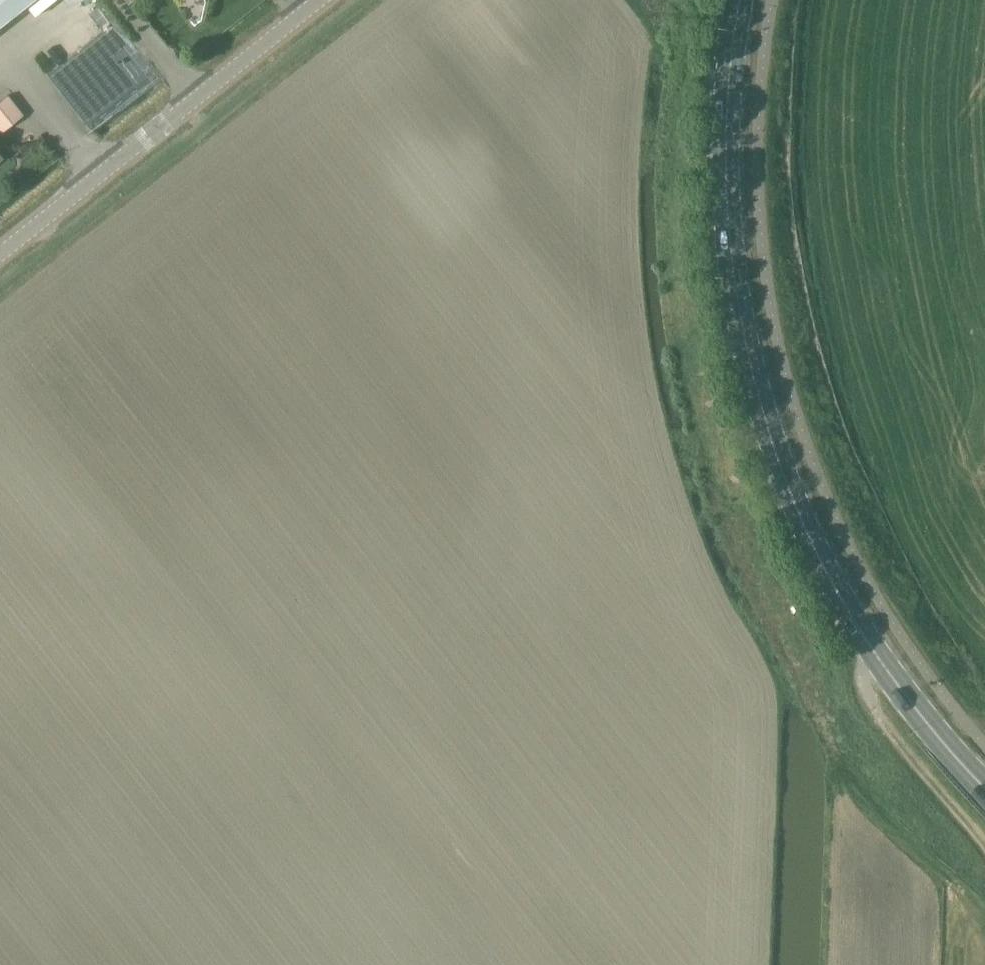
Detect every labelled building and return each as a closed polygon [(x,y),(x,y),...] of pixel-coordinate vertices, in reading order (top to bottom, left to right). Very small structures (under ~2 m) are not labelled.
[(33,0),(0,0),(0,26),(33,0)] [(0,101),(0,129),(2,132),(24,115),(8,95),(0,101)]
